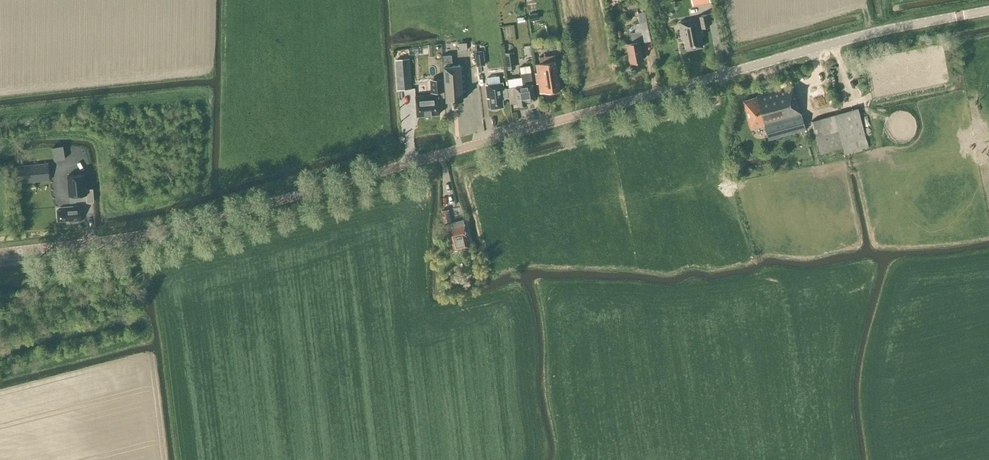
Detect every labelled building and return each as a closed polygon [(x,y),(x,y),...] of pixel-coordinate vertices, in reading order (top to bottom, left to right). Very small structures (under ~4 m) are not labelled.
[(628,5),(630,15),(638,13),(636,3),(628,5)] [(702,27),(709,26),(707,14),(699,15),(699,18),(678,22),(682,40),(684,39),(686,49),(703,46),(701,36),(703,36),(702,27)] [(631,32),(633,42),(627,43),(631,61),(643,59),(639,41),(644,40),(642,30),(631,32)] [(453,101),(453,104),(457,104),(457,100),(463,100),(463,95),(467,95),(465,69),(460,69),(460,64),(459,64),(459,62),(460,62),(459,54),(458,42),(442,43),(442,42),(444,64),(444,63),(445,63),(445,66),(444,66),(446,101),(453,101)] [(477,66),(485,65),(483,51),(476,51),(477,66)] [(505,53),(508,68),(513,68),(511,52),(505,53)] [(540,56),(541,62),(536,63),(537,72),(535,72),(537,83),(539,82),(540,92),(560,89),(555,54),(540,56)] [(411,88),(408,57),(396,58),(399,89),(411,88)] [(520,67),(521,74),(523,85),(508,87),(509,97),(510,102),(517,101),(518,104),(527,103),(526,100),(534,99),(531,72),(530,65),(520,67)] [(430,79),(431,94),(415,95),(417,115),(439,113),(438,97),(443,96),(442,78),(430,79)] [(795,93),(793,86),(791,78),(778,82),(780,89),(743,100),(751,126),(758,124),(759,127),(764,125),(768,139),(806,129),(796,93),(795,93)] [(503,88),(502,82),(485,84),(487,97),(490,97),(491,108),(503,106),(502,98),(509,97),(507,87),(503,88)] [(811,120),(820,153),(843,146),(844,150),(868,144),(858,107),(811,120)] [(27,152),(29,165),(19,166),(21,182),(50,180),(49,163),(54,162),(52,149),(27,152)] [(67,175),(68,195),(87,193),(86,174),(67,175)] [(61,210),(57,210),(58,221),(70,220),(70,222),(81,221),(80,205),(61,207),(61,210)] [(450,220),(448,209),(441,210),(443,222),(450,220)] [(450,240),(451,239),(454,250),(469,246),(463,219),(446,223),(450,240)]
